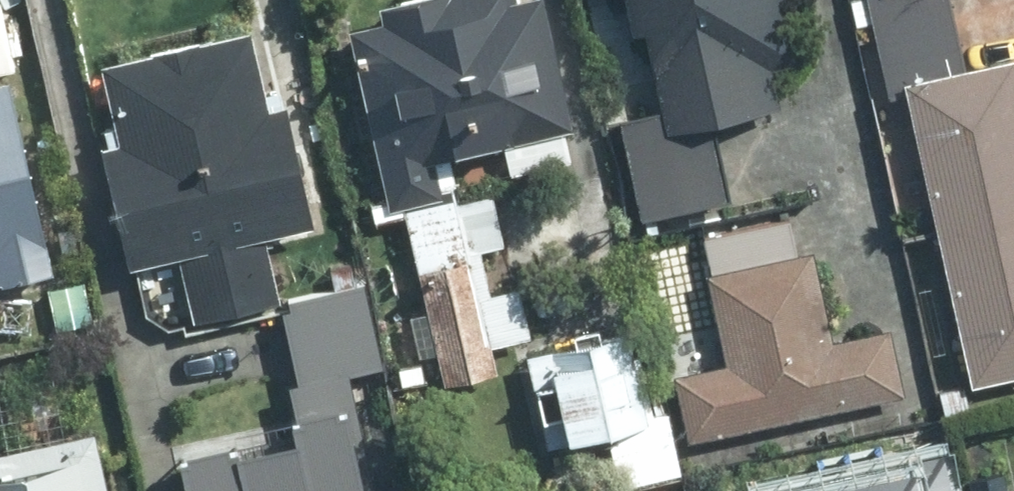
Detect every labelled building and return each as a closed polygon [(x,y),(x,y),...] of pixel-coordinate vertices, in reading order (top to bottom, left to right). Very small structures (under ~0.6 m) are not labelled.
[(385,3),(389,18),(354,27),(396,202),(404,199),(449,386),(500,374),(492,341),(530,333),(519,286),(493,293),(482,246),(506,241),(495,192),(461,200),(450,153),(508,139),(516,172),(574,158),(566,125),(575,122),(546,0),(400,0),(385,3)] [(640,23),(652,20),(671,108),(624,119),(643,211),(732,192),(714,115),(781,100),(773,61),(798,56),(787,0),(635,0),(640,23)] [(917,87),(913,77),(967,65),(954,0),(855,0),(854,0),(859,23),(878,17),(894,93),(917,87)] [(2,1),(0,1),(0,69),(15,66),(2,1)] [(253,28),(110,61),(123,120),(106,124),(138,261),(185,250),(199,315),(280,296),(266,231),(315,220),(284,87),(268,90),(253,28)] [(945,227),(1013,211),(1013,55),(967,65),(913,77),(917,87),(940,191),(904,200),(912,235),(945,227)] [(12,79),(0,82),(0,278),(53,267),(12,79)] [(945,227),(979,380),(1013,372),(1013,211),(945,227)] [(680,373),(694,435),(905,389),(892,328),(835,340),(815,251),(801,254),(793,218),(707,236),(735,361),(680,373)] [(287,299),(304,370),(294,373),(307,433),(239,448),(237,437),(198,445),(199,453),(190,454),(198,490),(378,490),(351,370),(382,363),(365,281),(287,299)] [(630,331),(535,353),(556,442),(651,420),(630,331)] [(0,453),(0,490),(111,490),(97,432),(0,453)] [(983,490),(1013,490),(1013,480),(1010,457),(978,463),(983,490)]
